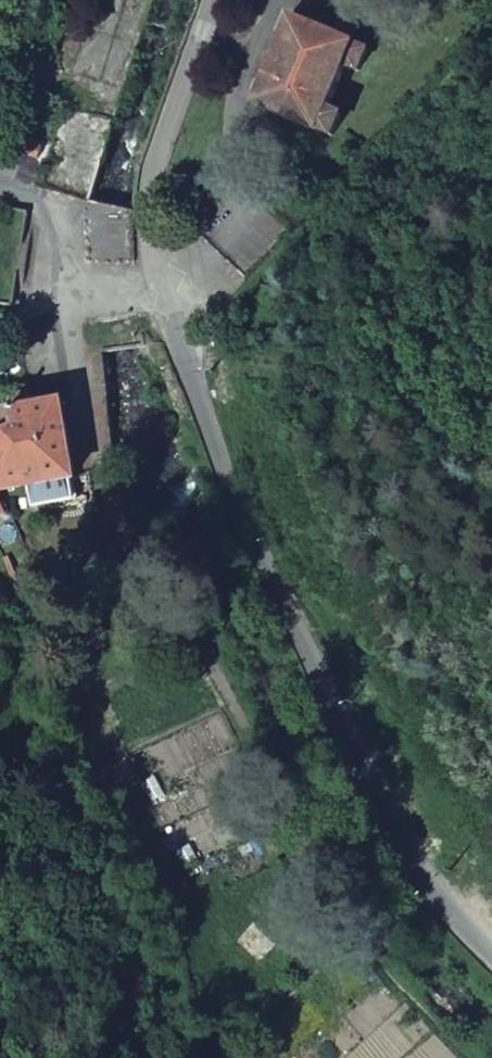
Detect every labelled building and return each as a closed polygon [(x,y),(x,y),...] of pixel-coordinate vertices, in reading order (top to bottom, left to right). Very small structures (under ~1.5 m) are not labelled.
[(293,18),(254,107),(319,135),(322,131),(336,136),(346,113),(331,108),(348,71),(362,77),(371,56),(357,49),(358,46),(293,18)] [(113,120),(62,107),(53,140),(45,138),(40,156),(43,157),(36,186),(42,187),(41,190),(92,203),(113,120)] [(74,479),(62,404),(19,411),(7,413),(13,427),(0,435),(0,491),(74,479)] [(13,427),(7,413),(0,414),(0,435),(13,427)]
